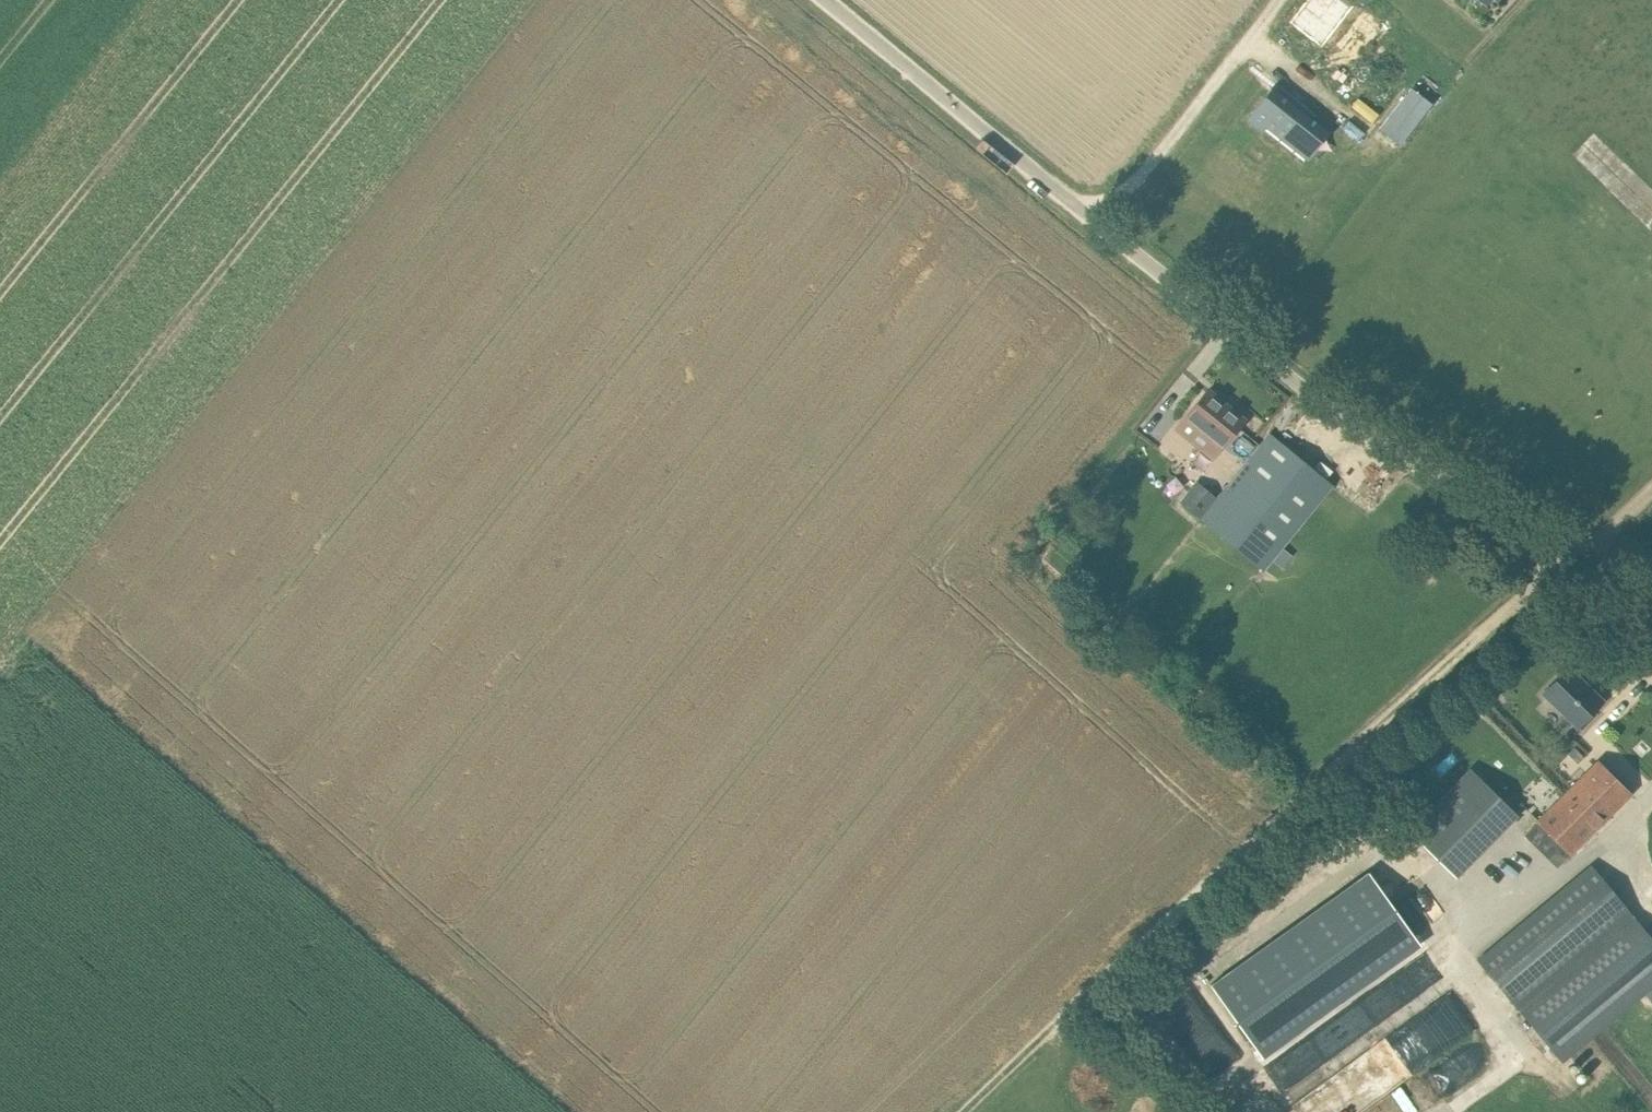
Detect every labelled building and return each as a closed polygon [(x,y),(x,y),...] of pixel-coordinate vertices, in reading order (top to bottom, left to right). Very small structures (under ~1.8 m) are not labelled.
[(1292,22),(1322,45),(1352,6),(1343,0),(1309,0),(1292,22)] [(1270,126),(1299,148),(1318,124),(1304,113),(1307,108),(1291,95),(1288,100),(1276,90),(1254,119),(1267,130),(1270,126)] [(1222,446),(1244,419),(1208,389),(1175,430),(1193,444),(1203,432),(1222,446)] [(1196,480),(1179,502),(1203,521),(1262,570),(1271,559),(1281,546),(1290,536),(1321,499),(1330,487),(1332,485),(1268,433),(1226,484),(1217,496),(1196,480)] [(1543,693),(1577,725),(1602,699),(1569,666),(1543,693)] [(1540,819),(1525,834),(1539,847),(1552,834),(1571,853),(1630,793),(1597,759),(1538,818),(1540,819)] [(1469,792),(1407,853),(1453,900),(1515,838),(1469,792)] [(1478,958),(1527,1017),(1561,1057),(1587,1036),(1600,1025),(1651,981),(1651,940),(1590,865),(1478,958)] [(1368,873),(1211,985),(1262,1056),(1419,943),(1368,873)] [(1282,1085),(1375,1016),(1362,998),(1268,1066),(1282,1085)] [(1476,1035),(1453,999),(1290,1100),(1298,1111),(1351,1111),(1476,1035)]
